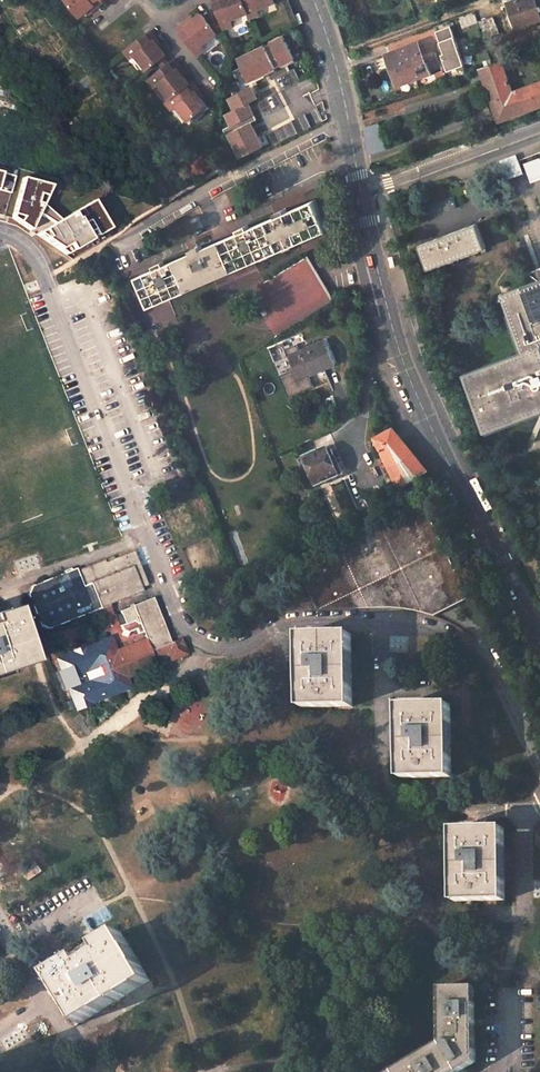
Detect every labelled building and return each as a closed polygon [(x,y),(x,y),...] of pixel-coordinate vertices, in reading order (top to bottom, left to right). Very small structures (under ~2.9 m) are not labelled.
[(80,15),(88,9),(95,4),(94,2),(96,0),(68,0),(80,15)] [(104,1),(103,0),(96,0),(94,2),(95,4),(88,9),(91,12),(104,1)] [(222,21),(224,27),(232,23),(230,19),(249,11),(245,0),(213,0),(222,21)] [(275,1),(275,0),(245,0),(249,11),(251,16),(259,12),(257,8),(275,1)] [(515,26),(539,18),(534,0),(511,0),(506,2),(515,26)] [(182,33),(199,54),(206,49),(203,44),(216,33),(215,31),(213,26),(203,14),(196,19),(189,25),(190,27),(182,33)] [(193,15),(178,28),(182,33),(190,27),(189,25),(196,19),(193,15)] [(215,31),(221,28),(219,22),(213,26),(215,31)] [(449,27),(433,33),(448,72),(464,66),(449,27)] [(151,41),(153,39),(159,47),(162,45),(150,30),(145,34),(151,41)] [(146,69),(158,60),(164,55),(165,54),(159,47),(153,39),(151,41),(145,34),(124,51),(131,59),(135,55),(146,69)] [(431,75),(440,73),(432,36),(419,39),(425,64),(428,64),(431,75)] [(238,157),(261,148),(250,123),(256,120),(249,104),(258,100),(253,87),(244,91),(242,86),(298,62),(288,39),(241,59),(245,67),(236,71),(240,81),(231,84),(235,95),(231,97),(236,109),(227,112),(232,124),(222,128),(225,133),(228,132),(238,157)] [(388,59),(397,82),(426,70),(417,48),(388,59)] [(161,63),(166,59),(164,55),(158,60),(161,63)] [(166,59),(161,63),(164,67),(169,62),(166,59)] [(185,73),(173,59),(169,62),(175,70),(177,68),(182,75),(185,73)] [(484,79),(489,77),(493,87),(496,96),(511,91),(509,83),(500,59),(479,66),(484,79)] [(164,67),(148,80),(154,88),(158,85),(169,98),(186,84),(188,83),(182,75),(177,68),(175,70),(169,62),(164,67)] [(489,77),(484,79),(487,88),(493,87),(489,77)] [(194,90),(200,98),(203,96),(191,81),(188,83),(186,84),(192,92),(194,90)] [(175,105),(187,120),(206,105),(200,98),(194,90),(192,92),(186,84),(169,98),(165,101),(171,109),(175,105)] [(529,84),(511,91),(496,96),(502,112),(515,107),(523,104),(525,108),(538,104),(538,103),(539,102),(539,95),(539,93),(533,95),(529,84)] [(517,112),(525,108),(523,104),(515,107),(517,112)] [(379,136),(378,128),(365,130),(367,140),(379,136)] [(371,155),(383,152),(379,136),(367,140),(371,155)] [(515,154),(498,161),(506,180),(523,173),(515,154)] [(539,179),(539,157),(523,163),(530,183),(539,179)] [(69,251),(75,248),(109,228),(90,195),(70,206),(65,205),(51,213),(44,200),(48,180),(20,173),(17,178),(14,174),(5,171),(0,168),(0,212),(4,213),(11,201),(8,214),(69,251)] [(148,308),(327,231),(314,201),(287,212),(286,209),(276,213),(277,216),(249,228),(247,225),(238,229),(239,232),(201,249),(200,245),(190,249),(192,253),(163,265),(162,261),(152,266),(153,269),(134,278),(148,308)] [(473,226),(417,246),(430,280),(486,259),(473,226)] [(306,255),(243,293),(271,338),(334,301),(306,255)] [(500,294),(523,352),(463,376),(484,432),(539,411),(539,345),(539,280),(500,294)] [(286,357),(294,380),(334,365),(325,341),(286,357)] [(416,464),(388,433),(371,442),(399,495),(427,476),(416,464)] [(302,459),(314,486),(340,474),(333,461),(330,462),(324,448),(302,459)] [(299,574),(315,609),(337,608),(360,608),(386,608),(386,606),(406,598),(408,603),(403,605),(404,607),(403,608),(424,613),(433,616),(468,599),(423,504),(337,544),(299,574)] [(107,604),(141,591),(140,588),(146,585),(133,550),(104,562),(103,559),(58,577),(59,578),(51,581),(51,580),(42,583),(43,584),(35,587),(34,586),(32,587),(28,595),(29,598),(31,597),(34,605),(32,606),(35,614),(37,614),(40,621),(38,622),(39,625),(47,628),(51,627),(50,625),(58,622),(59,624),(68,620),(67,619),(74,616),(75,617),(81,615),(80,614),(84,612),(85,613),(93,610),(96,620),(111,614),(107,604)] [(144,639),(149,652),(165,645),(155,619),(159,617),(152,598),(119,611),(124,622),(119,624),(120,629),(127,632),(134,629),(136,634),(142,632),(144,639)] [(386,606),(386,608),(393,607),(403,608),(404,607),(403,605),(408,603),(406,598),(386,606)] [(5,666),(13,663),(15,668),(25,664),(8,609),(0,612),(0,668),(5,666)] [(170,643),(159,617),(155,619),(165,645),(170,643)] [(349,654),(350,634),(299,634),(299,655),(303,655),(304,670),(299,670),(299,671),(304,671),(304,687),(300,687),(300,707),(350,707),(350,687),(346,687),(346,671),(350,671),(350,669),(346,669),(346,654),(349,654)] [(74,708),(128,687),(125,678),(155,666),(151,656),(167,650),(170,659),(184,653),(181,647),(173,649),(171,643),(165,645),(149,652),(144,639),(114,651),(109,638),(56,660),(59,671),(58,675),(62,687),(67,688),(74,708)] [(173,649),(181,647),(178,640),(171,643),(173,649)] [(450,705),(399,706),(399,726),(404,726),(404,741),(399,741),(400,742),(404,742),(405,757),(400,758),(400,779),(451,777),(451,757),(446,757),(445,741),(451,742),(451,740),(446,740),(445,726),(450,725),(450,705)] [(503,848),(502,828),(452,828),(452,849),(457,849),(457,864),(453,864),(452,865),(457,865),(457,881),(453,881),(453,901),(504,900),(504,881),(500,881),(499,865),(503,865),(503,864),(499,863),(499,854),(499,848),(503,848)] [(132,949),(121,931),(98,945),(102,952),(105,955),(96,961),(94,957),(85,963),(80,956),(73,960),(75,964),(63,972),(60,968),(50,974),(61,992),(65,990),(73,1004),(69,1006),(80,1024),(103,1010),(102,1007),(114,999),(115,1002),(128,995),(126,992),(139,983),(141,987),(151,980),(141,963),(137,965),(129,952),(132,949)] [(141,963),(132,949),(129,952),(137,965),(141,963)] [(102,952),(94,957),(96,961),(105,955),(102,952)] [(73,960),(60,968),(63,972),(75,964),(73,960)] [(128,995),(141,987),(139,983),(126,992),(128,995)] [(440,987),(440,998),(475,997),(475,987),(440,987)] [(65,990),(61,992),(69,1006),(73,1004),(65,990)] [(401,1067),(404,1071),(460,1071),(476,1062),(475,997),(440,998),(441,1043),(401,1067)] [(103,1010),(115,1002),(114,999),(102,1007),(103,1010)]
